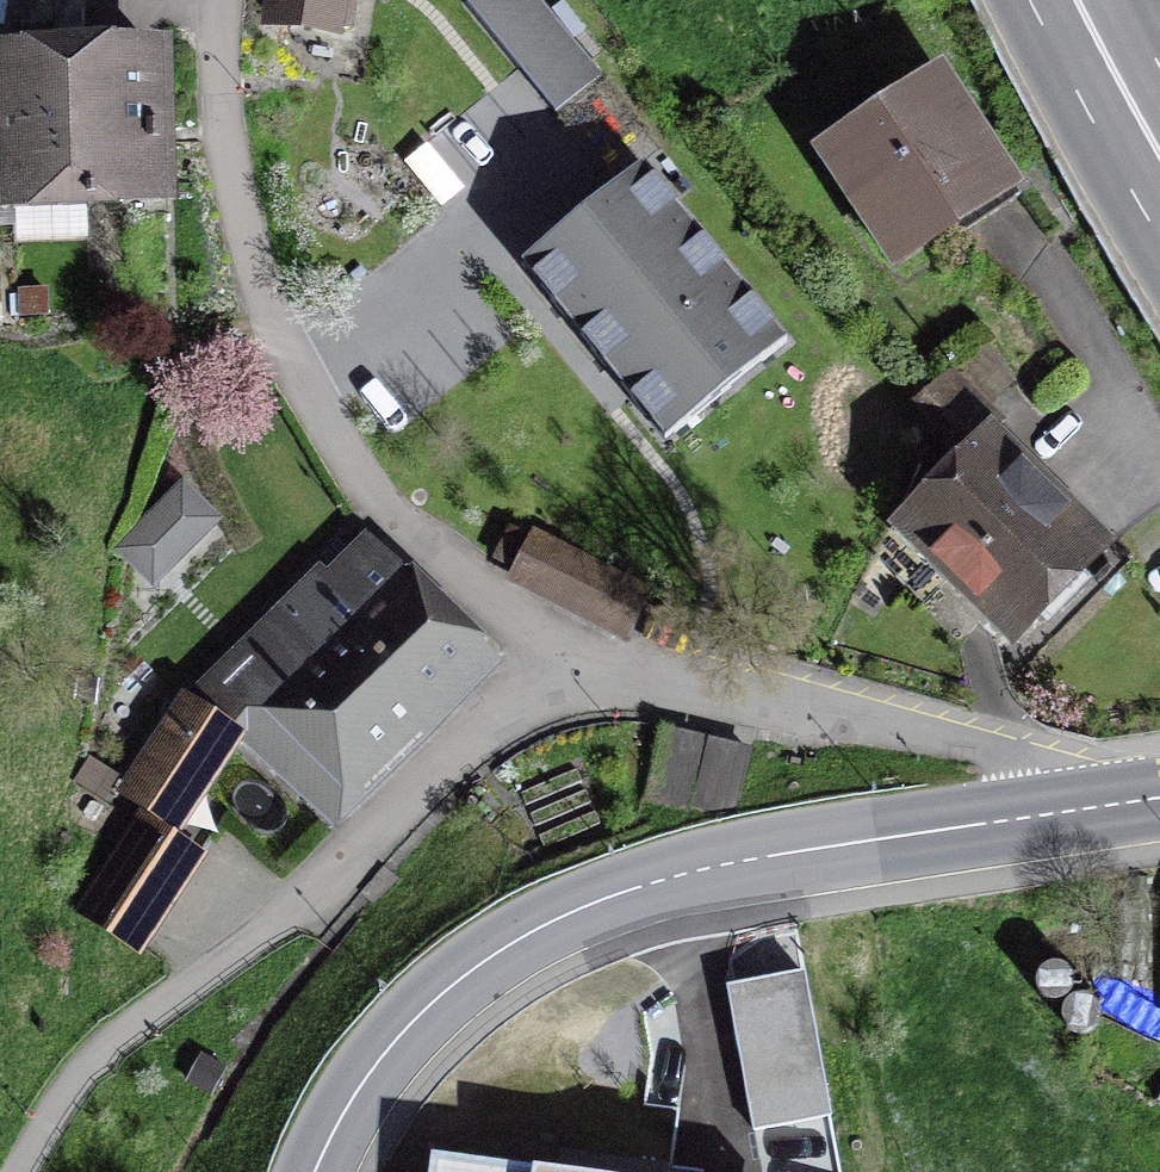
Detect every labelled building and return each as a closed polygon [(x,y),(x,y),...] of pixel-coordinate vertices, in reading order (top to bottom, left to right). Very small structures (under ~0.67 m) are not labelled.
[(274,20),(331,29),(332,24),(347,27),(351,0),(277,0),(274,20)] [(465,2),(555,112),(601,74),(540,0),(467,0),(465,2)] [(85,46),(1,47),(3,126),(9,126),(10,178),(52,178),(53,195),(160,193),(158,53),(85,54),(85,46)] [(966,142),(935,94),(827,163),(885,252),(949,211),(961,231),(1021,193),(982,132),(966,142)] [(643,164),(521,263),(665,440),(787,340),(643,164)] [(1104,546),(960,405),(974,391),(954,371),(917,408),(966,456),(913,510),(900,523),(963,585),(1015,636),(1104,546)] [(156,584),(230,519),(190,474),(116,540),(156,584)] [(635,591),(534,537),(514,576),(615,630),(635,591)] [(315,568),(282,603),(335,653),(405,718),(476,643),(374,547),(336,587),(315,568)] [(335,653),(282,603),(201,689),(242,728),(323,804),(405,718),(335,653)] [(242,728),(201,689),(185,704),(129,789),(178,821),(231,741),(242,728)] [(688,808),(704,741),(660,730),(644,797),(688,808)] [(750,751),(704,741),(688,808),(734,819),(750,751)] [(196,859),(139,821),(85,904),(142,942),(196,859)] [(762,1168),(793,1171),(841,1171),(805,970),(767,977),(727,985),(762,1168)] [(432,1150),(428,1171),(591,1171),(432,1150)]
